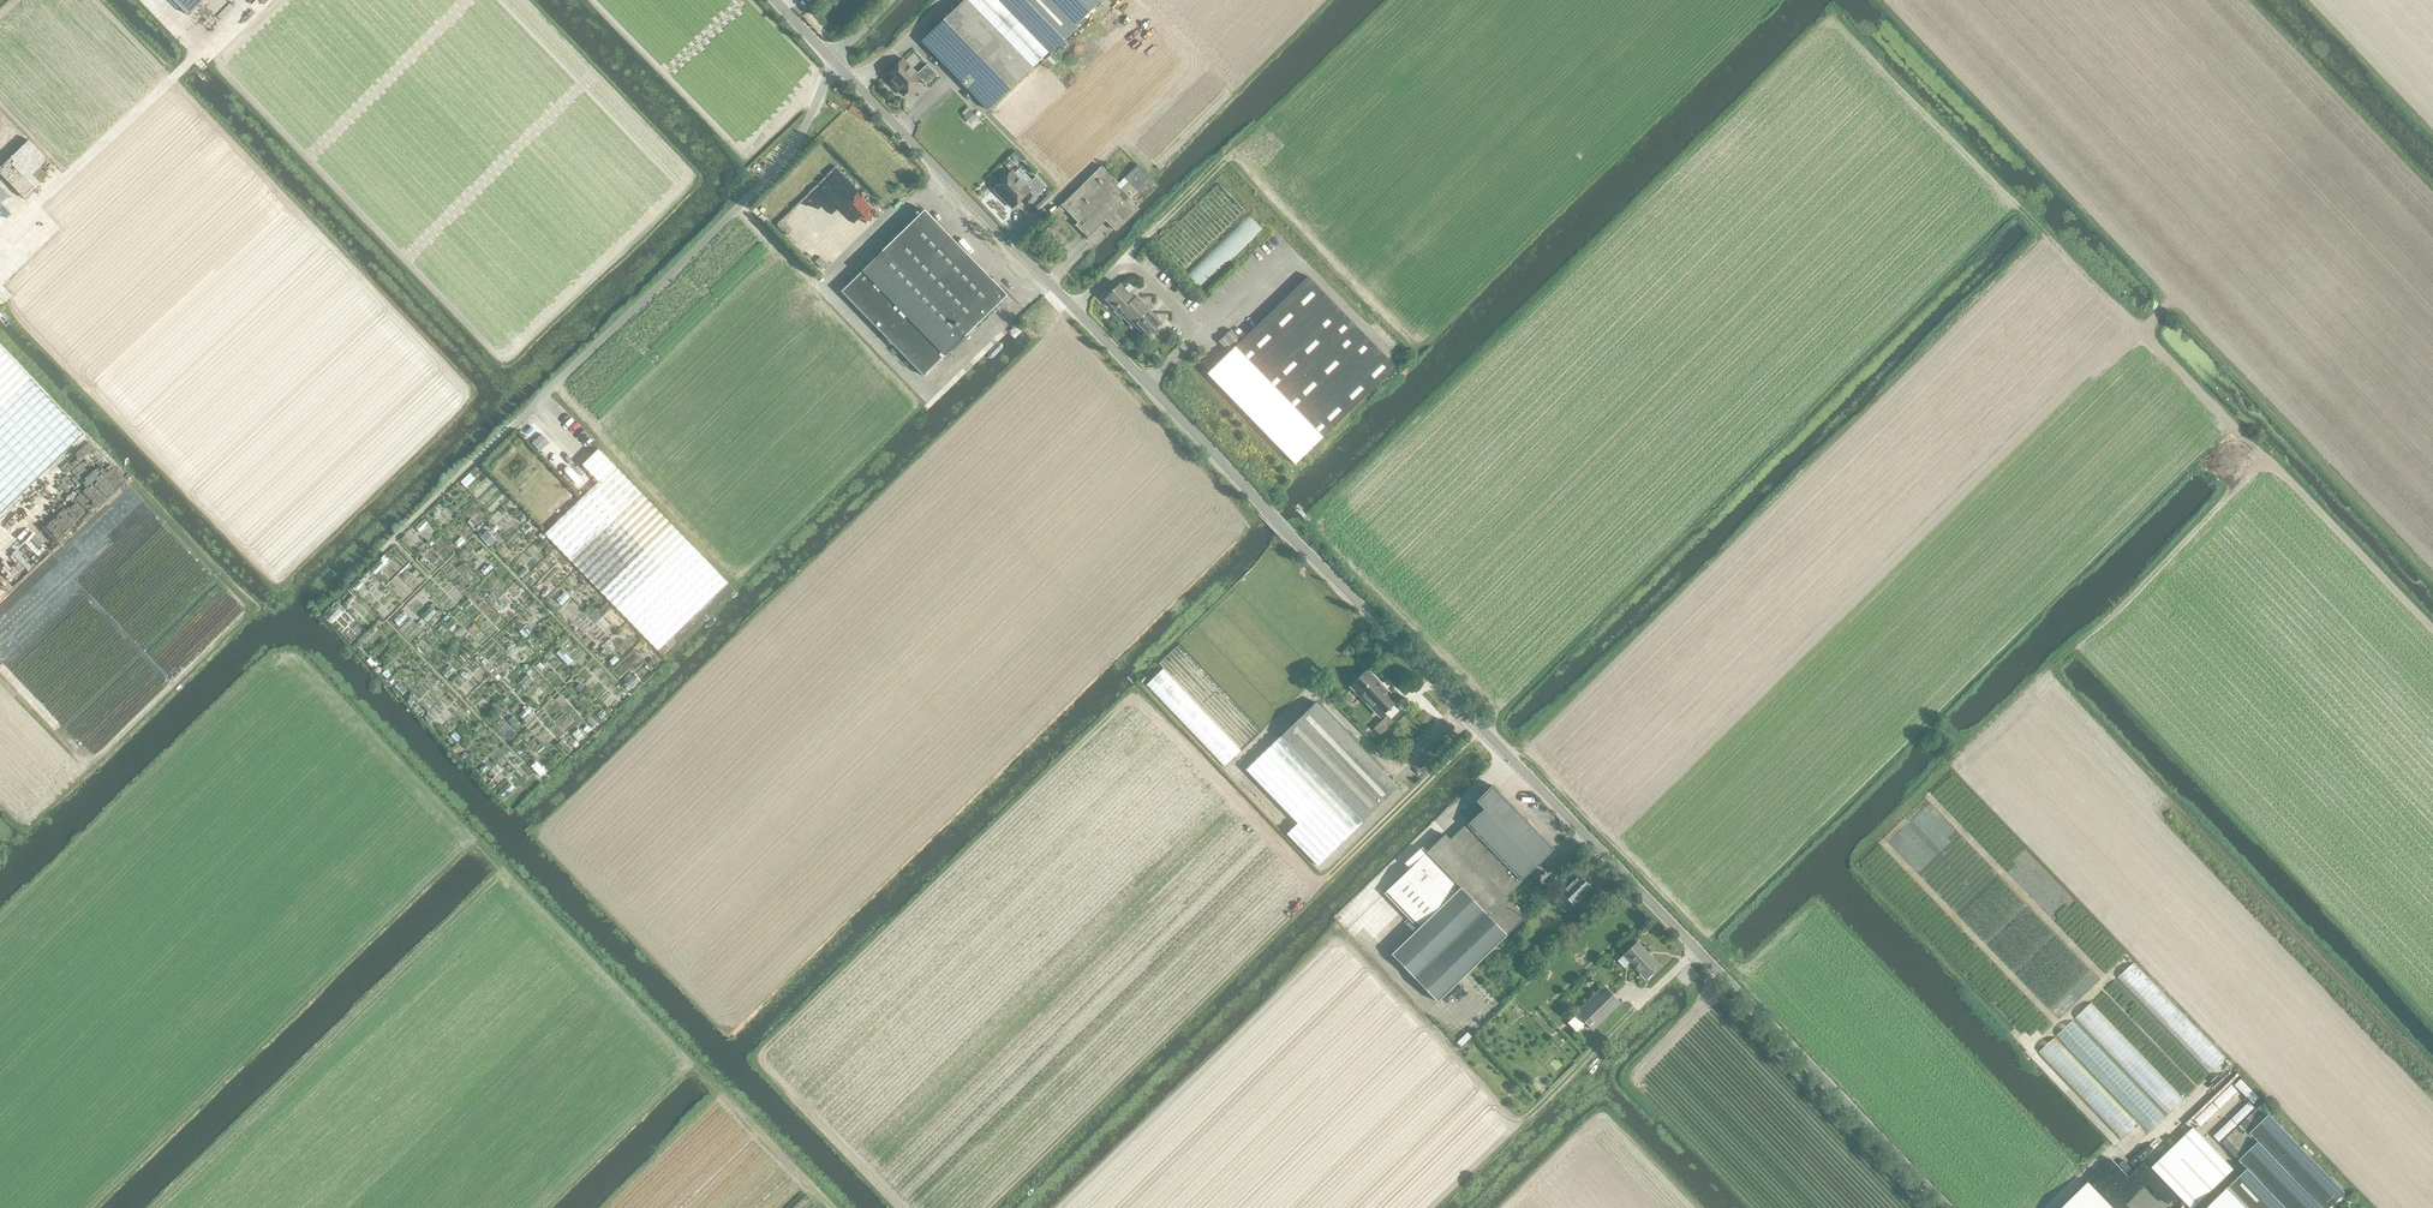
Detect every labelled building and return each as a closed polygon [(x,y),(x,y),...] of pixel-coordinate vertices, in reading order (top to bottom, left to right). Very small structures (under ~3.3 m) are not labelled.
[(921,41),(988,110),(1048,51),(1051,54),(1078,27),(1076,25),(1102,0),(963,0),(921,41)] [(904,61),(887,78),(902,93),(919,77),(926,84),(937,74),(927,64),(916,74),(904,61)] [(971,124),(978,117),(971,110),(964,117),(971,124)] [(31,198),(61,170),(31,138),(1,166),(31,198)] [(1105,220),(1114,229),(1137,206),(1130,198),(1137,191),(1138,193),(1152,179),(1137,164),(1118,183),(1101,165),(1061,205),(1048,217),(1053,222),(1041,233),(1056,248),(1064,240),(1056,231),(1063,224),(1057,218),(1066,210),(1077,222),(1075,224),(1087,237),(1105,220)] [(1036,176),(1031,180),(1020,167),(1013,173),(996,190),(998,192),(998,194),(1001,198),(1003,197),(1011,205),(1027,189),(1035,197),(1046,186),(1036,176)] [(793,221),(819,246),(824,241),(819,235),(826,227),(806,208),(793,221)] [(944,355),(1007,295),(995,283),(997,281),(993,277),(991,279),(924,210),(861,271),(944,355)] [(1200,286),(1263,228),(1249,213),(1186,271),(1200,286)] [(1229,352),(1220,360),(1207,373),(1294,464),(1395,366),(1307,276),(1241,340),(1231,329),(1218,341),(1229,352)] [(1162,322),(1136,296),(1134,298),(1120,283),(1104,298),(1131,326),(1133,324),(1147,338),(1162,322)] [(727,582),(598,448),(582,464),(598,481),(597,482),(531,414),(478,464),(545,533),(544,533),(657,649),(727,582)] [(488,529),(483,534),(490,543),(496,539),(488,529)] [(1163,666),(1146,683),(1223,765),(1241,749),(1163,666)] [(1394,700),(1367,672),(1353,686),(1380,713),(1394,700)] [(1397,786),(1376,764),(1316,702),(1280,736),(1279,736),(1245,769),(1297,822),(1286,833),(1317,865),(1362,821),(1397,786)] [(1387,715),(1373,728),(1380,735),(1394,721),(1387,715)] [(1553,848),(1492,785),(1476,801),(1484,809),(1467,825),(1466,824),(1450,840),(1445,834),(1426,853),(1426,852),(1384,892),(1384,893),(1417,928),(1391,953),(1437,1001),(1506,934),(1525,917),(1508,899),(1507,899),(1505,896),(1521,880),(1520,880),(1553,848)] [(1573,904),(1591,886),(1579,875),(1573,881),(1567,875),(1555,885),(1562,892),(1573,904)] [(1660,965),(1637,941),(1623,955),(1646,978),(1660,965)] [(2210,1072),(2227,1056),(2134,960),(2117,976),(2210,1072)] [(2114,1023),(2184,1096),(2209,1072),(2146,1006),(2142,1010),(2115,982),(2106,991),(2116,1001),(2108,1008),(2117,1018),(2120,1016),(2121,1017),(2114,1023)] [(1592,1030),(1620,1003),(1603,986),(1576,1012),(1577,1013),(1567,1022),(1576,1031),(1586,1023),(1592,1030)] [(2075,1015),(2167,1113),(2183,1097),(2092,1000),(2075,1015)] [(2073,1018),(2057,1033),(2148,1130),(2164,1115),(2073,1018)] [(2039,1050),(2121,1136),(2137,1121),(2055,1035),(2039,1050)] [(2237,1110),(2244,1116),(2263,1098),(2242,1077),(2223,1095),(2231,1102),(2237,1096),(2244,1103),(2237,1110)] [(2221,1097),(2204,1116),(2210,1121),(2227,1102),(2221,1097)] [(2235,1113),(2216,1129),(2222,1136),(2241,1120),(2235,1113)] [(2345,1191),(2269,1113),(2250,1132),(2258,1141),(2239,1159),(2248,1168),(2229,1186),(2250,1207),(2328,1207),(2345,1191)] [(2191,1207),(2193,1207),(2234,1168),(2212,1146),(2193,1126),(2151,1167),(2191,1207)] [(2095,1175),(2090,1179),(2098,1188),(2103,1184),(2095,1175)] [(2088,1181),(2060,1207),(2114,1207),(2088,1181)]
